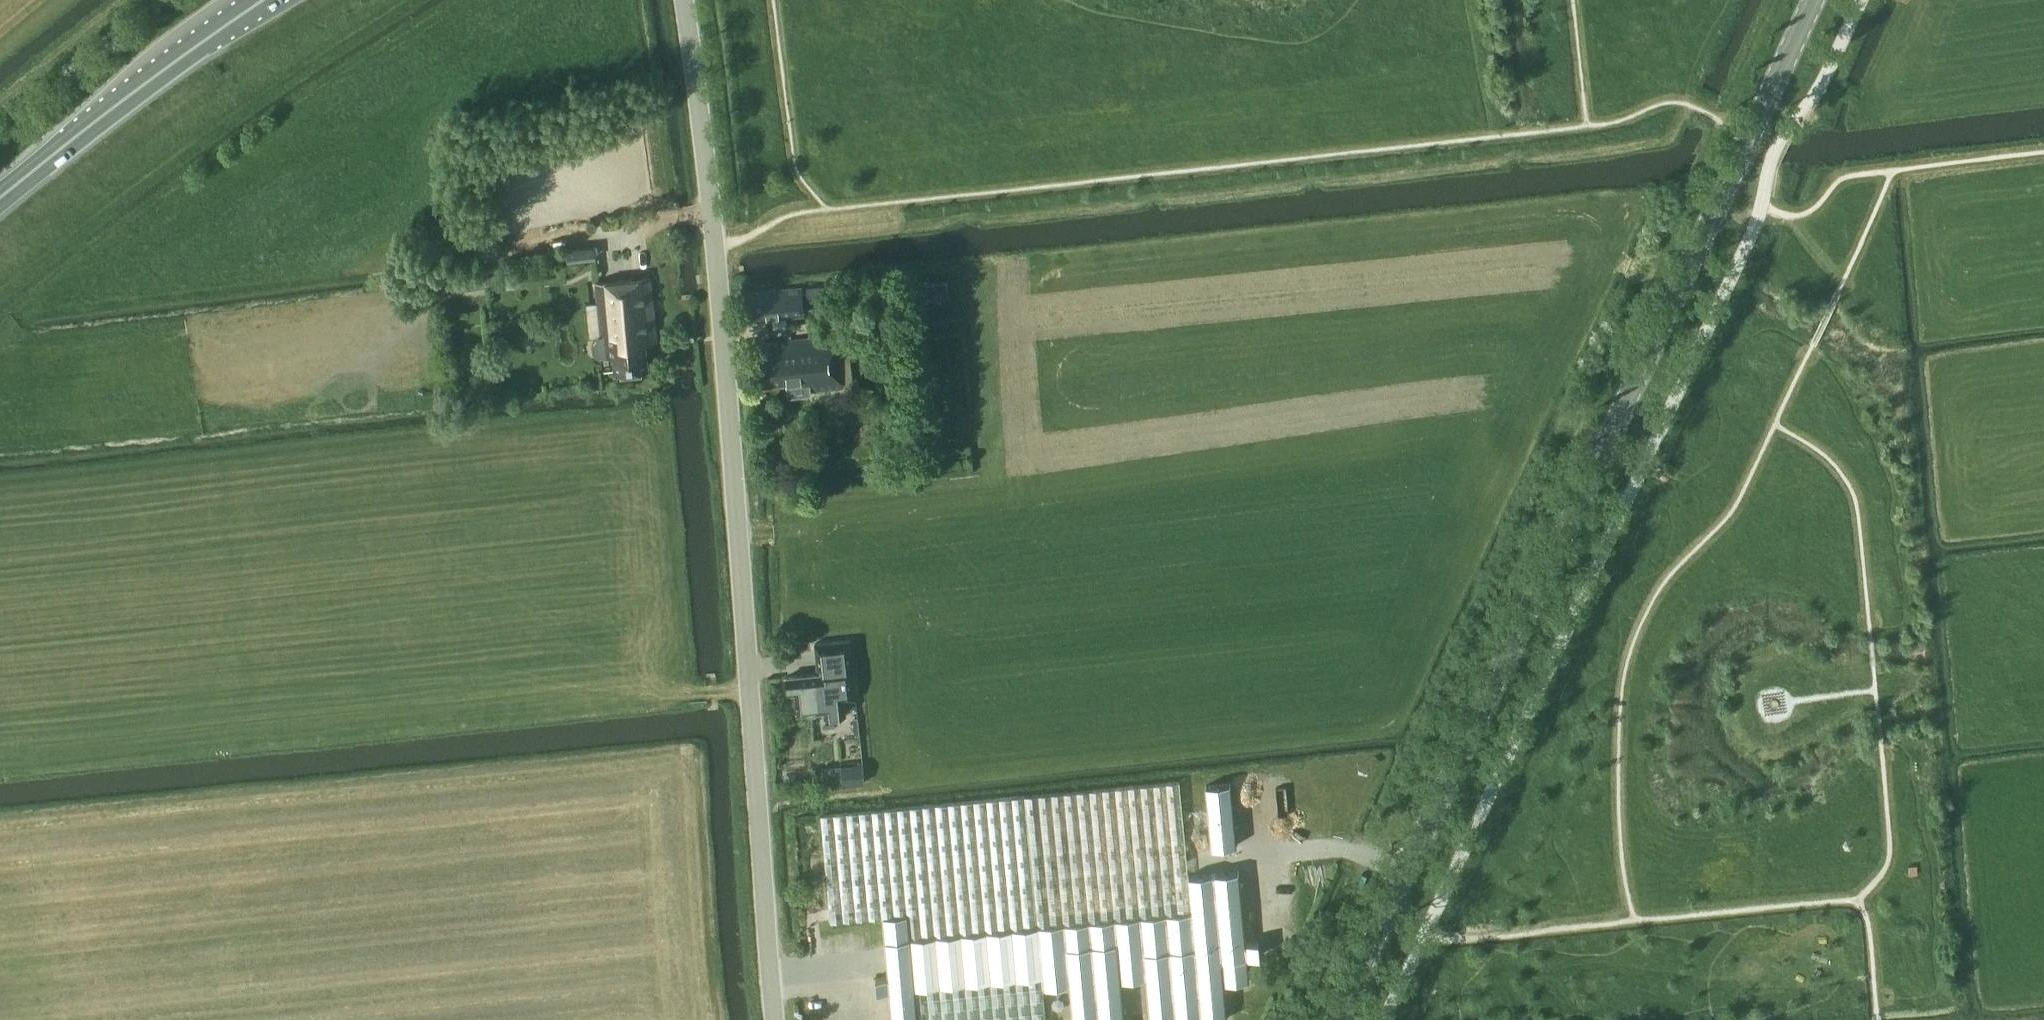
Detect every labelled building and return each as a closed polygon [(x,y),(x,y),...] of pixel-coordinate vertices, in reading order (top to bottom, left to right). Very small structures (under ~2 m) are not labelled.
[(569,246),(571,258),(598,254),(596,241),(569,246)] [(655,341),(648,276),(596,282),(604,355),(613,354),(615,371),(648,367),(646,342),(655,341)] [(947,280),(923,283),(924,293),(948,290),(947,280)] [(804,313),(802,281),(745,287),(748,319),(804,313)] [(809,299),(831,297),(829,283),(807,285),(809,299)] [(602,334),(598,300),(586,302),(590,336),(602,334)] [(536,337),(534,334),(531,333),(527,333),(524,336),(523,339),(524,343),(526,346),(529,347),(533,346),(536,344),(537,340),(536,337)] [(837,334),(760,342),(764,382),(786,380),(788,395),(811,392),(810,389),(843,385),(843,383),(852,382),(849,351),(839,352),(837,334)] [(466,354),(473,353),(471,340),(464,341),(466,354)] [(875,342),(866,343),(867,353),(876,352),(875,342)] [(856,698),(849,639),(814,643),(814,645),(822,644),(823,644),(824,650),(825,663),(826,671),(826,672),(821,672),(818,673),(786,676),(788,691),(796,691),(798,712),(826,708),(827,714),(845,713),(843,699),(856,698)] [(839,762),(840,781),(862,780),(861,761),(839,762)] [(883,916),(889,977),(876,978),(877,990),(890,989),(893,1019),(1046,1019),(1042,986),(1044,986),(1044,987),(1070,984),(1073,1019),(1124,1019),(1120,979),(1147,977),(1151,1019),(1199,1019),(1227,1017),(1223,982),(1249,979),(1247,955),(1248,955),(1260,954),(1258,940),(1247,941),(1247,942),(1245,942),(1239,870),(1188,875),(1179,780),(820,814),(830,921),(883,916)] [(1206,785),(1212,847),(1237,845),(1231,782),(1206,785)]
